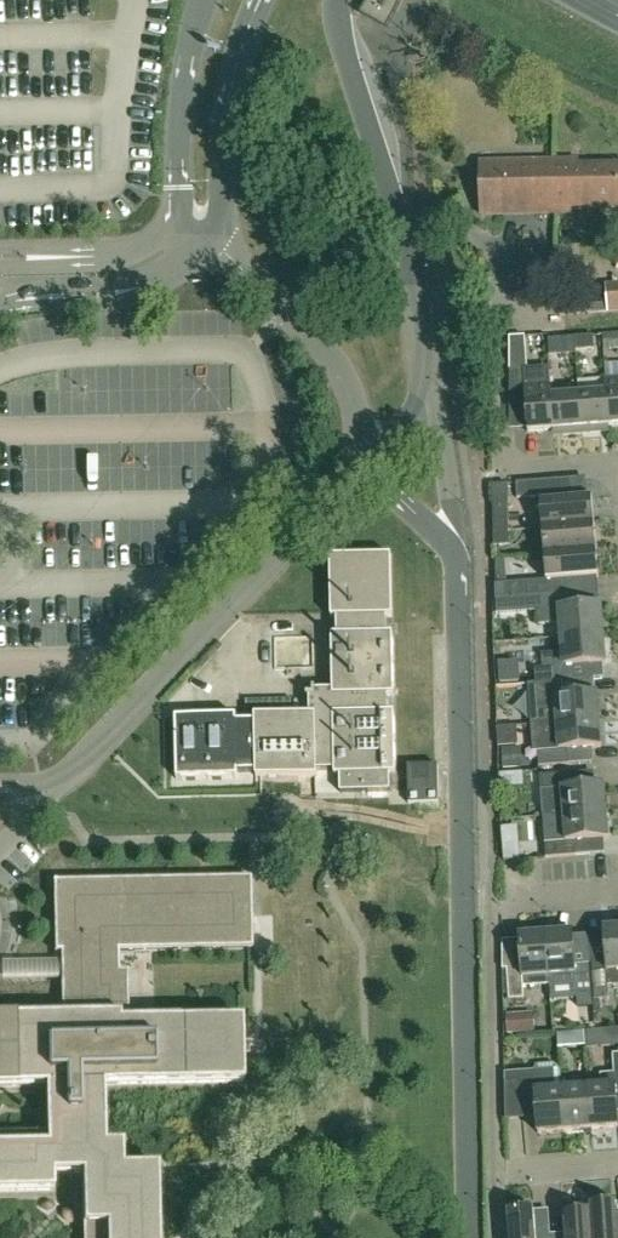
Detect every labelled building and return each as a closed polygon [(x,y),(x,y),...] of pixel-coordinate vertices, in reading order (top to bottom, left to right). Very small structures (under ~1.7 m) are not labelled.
[(555,180),(555,161),(481,162),(482,215),(556,213),(556,198),(558,198),(558,180),(555,180)] [(556,213),(571,213),(570,207),(617,206),(617,164),(578,164),(578,161),(555,161),(555,180),(558,180),(558,198),(556,198),(556,213)] [(617,310),(617,284),(606,285),(608,311),(617,310)] [(604,332),(605,348),(617,348),(617,331),(604,332)] [(595,335),(575,336),(576,351),(596,350),(595,335)] [(524,368),(510,370),(510,400),(525,399),(528,432),(553,430),(549,371),(524,373),(524,368)] [(550,371),(549,371),(553,430),(562,429),(562,435),(582,434),(578,382),(577,382),(578,395),(552,397),(551,384),(550,371)] [(609,426),(617,425),(617,379),(605,380),(609,426)] [(605,380),(578,382),(582,434),(601,432),(600,426),(609,426),(605,380)] [(558,480),(539,481),(516,483),(517,499),(540,497),(543,528),(594,524),(592,498),(559,501),(558,480)] [(594,524),(543,528),(545,555),(596,551),(594,524)] [(509,546),(509,531),(494,532),(495,547),(509,546)] [(596,551),(545,555),(547,581),(495,585),(496,599),(567,594),(566,580),(598,577),(596,551)] [(307,695),(307,715),(255,716),(256,777),(317,775),(317,770),(334,770),(335,775),(340,775),(340,793),(390,792),(390,774),(395,774),(394,713),(389,713),(389,696),(394,696),(393,634),(388,634),(387,617),(392,616),(391,556),(330,557),(331,618),(336,618),(336,635),(331,636),(332,691),(312,691),(312,695),(307,695)] [(562,638),(603,635),(601,606),(568,609),(567,594),(496,599),(496,615),(538,611),(539,625),(561,624),(562,638)] [(296,627),(272,628),(273,651),(296,650),(296,627)] [(603,635),(562,638),(563,652),(542,654),(542,668),(535,669),(536,684),(563,682),(574,681),(573,666),(605,664),(603,635)] [(309,665),(324,662),(321,644),(306,647),(309,665)] [(563,682),(536,684),(533,684),(534,699),(555,697),(557,724),(599,721),(597,694),(564,696),(563,682)] [(558,739),(537,741),(539,767),(570,764),(569,750),(601,747),(599,721),(557,724),(558,739)] [(224,815),(246,791),(173,724),(106,797),(133,820),(152,799),(164,810),(177,796),(194,812),(207,799),(224,815)] [(516,749),(502,749),(503,769),(517,768),(516,749)] [(408,804),(439,803),(438,766),(408,766),(408,804)] [(541,791),(543,817),(606,812),(604,785),(571,788),(570,773),(540,776),(541,791)] [(546,858),(577,856),(576,842),(608,839),(606,812),(543,817),(546,858)] [(158,1166),(123,1167),(122,1143),(105,1144),(104,1086),(243,1083),(242,1019),(129,1021),(128,972),(119,972),(119,952),(252,949),(251,877),(53,881),(55,953),(60,953),(62,1017),(0,1018),(0,1088),(45,1087),(46,1133),(0,1134),(0,1192),(54,1191),(53,1174),(82,1173),(83,1237),(159,1237),(158,1166)] [(604,929),(606,960),(592,961),(595,1000),(610,999),(609,986),(617,986),(617,928),(604,929)] [(550,986),(546,934),(544,934),(542,929),(524,930),(524,935),(519,936),(522,969),(507,970),(509,1000),(524,999),(524,988),(550,986)] [(573,932),(546,934),(550,986),(576,984),(577,995),(592,994),(590,964),(575,965),(573,932)] [(545,1021),(515,1023),(516,1036),(546,1035),(545,1021)] [(592,1130),(617,1128),(617,1120),(615,1089),(617,1089),(617,1054),(613,1054),(614,1073),(601,1074),(601,1086),(589,1087),(592,1130)] [(505,1082),(520,1080),(522,1114),(523,1114),(522,1096),(536,1095),(539,1134),(566,1132),(562,1089),(560,1069),(559,1069),(558,1064),(533,1066),(534,1071),(504,1073),(505,1082)] [(505,1082),(506,1115),(522,1114),(520,1080),(505,1082)] [(589,1087),(562,1089),(566,1132),(592,1130),(589,1087)] [(593,1237),(617,1237),(617,1218),(617,1203),(591,1205),(593,1237)] [(591,1205),(590,1205),(590,1211),(564,1213),(566,1237),(593,1237),(591,1205)] [(534,1209),(508,1211),(509,1237),(536,1237),(534,1209)]
